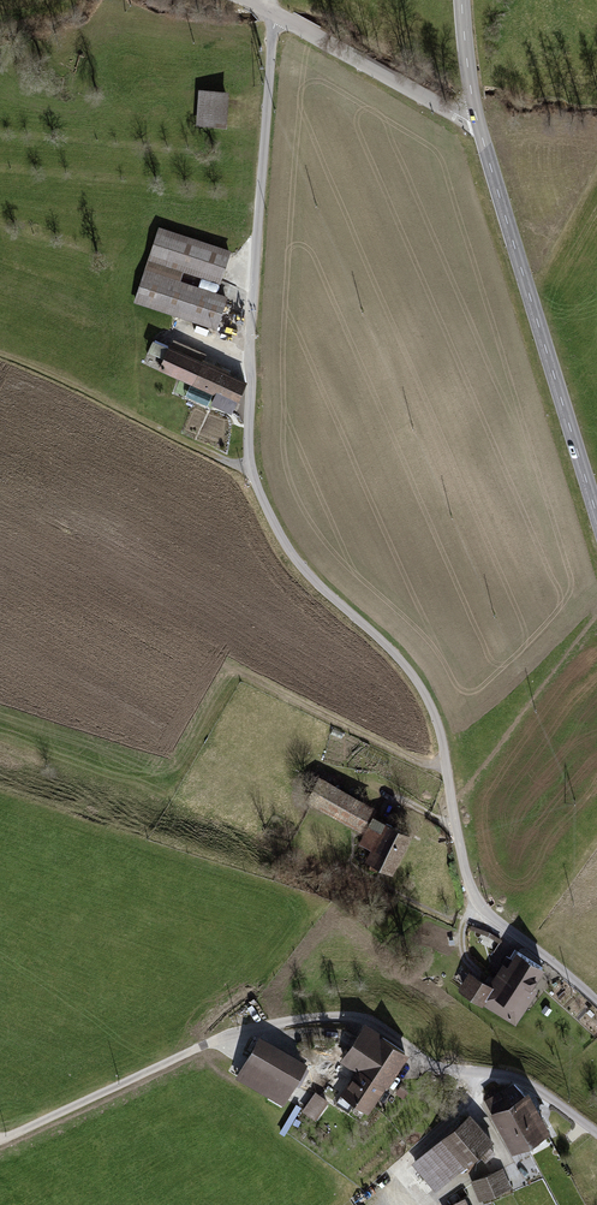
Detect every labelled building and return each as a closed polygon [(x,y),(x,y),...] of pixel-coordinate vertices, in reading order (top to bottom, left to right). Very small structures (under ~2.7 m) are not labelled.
[(225,92),(197,89),(194,125),(222,128),(225,92)] [(229,251),(161,228),(136,301),(216,328),(226,299),(214,295),(229,251)] [(216,395),(212,404),(232,413),(246,384),(169,349),(159,369),(216,395)] [(374,805),(317,774),(303,799),(360,830),(374,805)] [(373,815),(359,842),(370,848),(365,859),(393,873),(412,834),(373,815)] [(502,939),(490,932),(471,925),(469,929),(488,936),(499,943),(502,939)] [(515,949),(491,987),(482,1002),(515,1022),(535,989),(532,987),(544,967),(515,949)] [(491,987),(470,974),(460,989),(482,1002),(491,987)] [(364,1028),(342,1060),(358,1070),(342,1094),(368,1111),(405,1054),(364,1028)] [(305,1065),(259,1038),(237,1075),(283,1102),(305,1065)] [(552,1131),(529,1090),(525,1093),(514,1082),(485,1098),(492,1111),(490,1112),(513,1153),(552,1131)] [(327,1100),(315,1092),(303,1109),(315,1117),(327,1100)] [(435,1191),(495,1140),(471,1112),(411,1163),(435,1191)] [(503,1167),(471,1181),(480,1202),(512,1188),(503,1167)]
